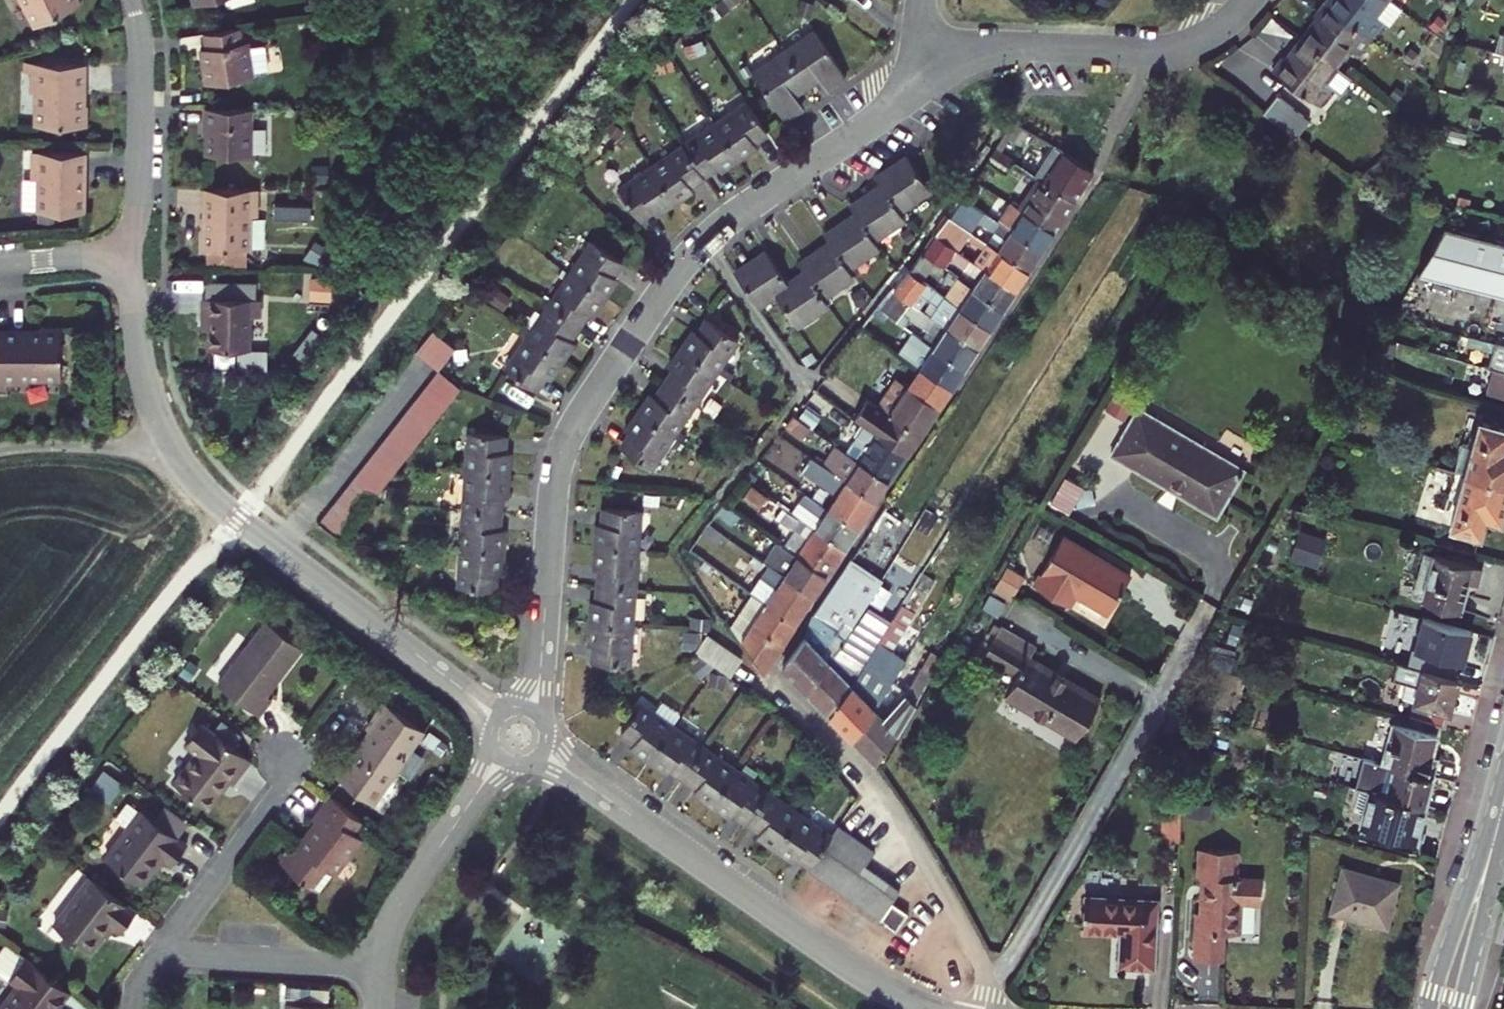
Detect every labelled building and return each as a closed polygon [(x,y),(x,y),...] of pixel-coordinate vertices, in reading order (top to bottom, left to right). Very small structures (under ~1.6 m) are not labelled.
[(89,0),(32,0),(43,23),(89,0)] [(1331,1),(1377,35),(1385,25),(1390,29),(1406,8),(1395,0),(1332,0),(1331,1)] [(1321,15),(1324,18),(1308,39),(1341,63),(1353,47),(1363,54),(1377,35),(1331,1),(1321,15)] [(833,87),(853,74),(819,26),(757,68),(790,116),(808,104),(800,92),(825,75),(833,87)] [(244,43),(242,28),(207,34),(210,48),(205,49),(211,85),(257,78),(256,73),(271,71),(267,45),(252,47),(251,42),(244,43)] [(1354,73),(1341,63),(1308,39),(1293,60),(1289,57),(1278,71),(1324,105),(1340,83),(1344,86),(1354,73)] [(1491,47),(1487,64),(1503,68),(1503,50),(1491,47)] [(88,92),(88,62),(35,62),(35,71),(35,91),(42,91),(42,124),(93,125),(93,105),(88,105),(83,105),(83,92),(88,92)] [(1315,118),(1283,94),(1269,112),(1302,136),(1315,118)] [(773,129),(754,100),(722,122),(745,154),(763,142),(760,138),(773,129)] [(257,157),(258,109),(211,108),(211,156),(257,157)] [(1023,156),(1041,129),(1021,117),(1001,142),(1023,156)] [(745,154),(722,122),(690,143),(710,172),(723,163),(725,167),(745,154)] [(1081,194),(1099,166),(1060,142),(1043,169),(1051,175),(1081,194)] [(710,172),(690,143),(659,165),(681,198),(700,185),(697,181),(710,172)] [(995,155),(1024,172),(1030,163),(1001,146),(995,155)] [(85,193),(85,180),(89,180),(90,153),(38,152),(37,180),(43,180),(42,212),(89,213),(89,193),(85,193)] [(794,283),(772,252),(743,272),(764,303),(779,293),(801,325),(834,303),(829,296),(861,274),(855,267),(886,246),(881,238),(911,217),(905,208),(935,187),(914,156),(885,177),(890,184),(860,205),(865,213),(834,234),(839,242),(807,263),(812,271),(794,283)] [(681,198),(659,165),(625,188),(644,217),(657,208),(660,212),(681,198)] [(970,192),(978,197),(991,178),(982,172),(970,192)] [(1081,194),(1051,175),(1032,205),(1029,207),(1059,227),(1081,194)] [(261,217),(262,189),(210,189),(209,216),(213,216),(213,230),(209,230),(209,250),(212,250),(251,251),(255,251),(255,217),(261,217)] [(974,214),(999,231),(994,240),(1004,247),(1003,248),(1032,268),(1045,248),(1016,228),(1018,224),(1010,219),(978,197),(970,192),(957,211),(969,221),(974,214)] [(1016,228),(1045,248),(1059,227),(1029,207),(1032,205),(1023,199),(1010,219),(1018,224),(1016,228)] [(955,211),(942,228),(956,238),(958,234),(969,241),(974,234),(987,243),(991,237),(969,221),(957,211),(955,211)] [(1449,225),(1423,270),(1503,291),(1503,239),(1499,237),(1449,225)] [(928,246),(942,256),(951,263),(965,244),(956,238),(942,228),(928,246)] [(627,259),(599,240),(578,272),(610,294),(623,275),(619,272),(627,259)] [(983,257),(992,264),(990,267),(1020,287),(1032,268),(1003,248),(1004,247),(994,240),(983,257)] [(928,246),(914,264),(927,275),(942,256),(928,246)] [(251,251),(212,250),(212,269),(252,270),(251,251)] [(931,277),(927,275),(914,264),(899,283),(915,296),(916,297),(931,277)] [(990,267),(978,285),(1008,305),(1020,287),(990,267)] [(610,294),(578,272),(556,304),(584,323),(592,311),(597,314),(610,294)] [(885,300),(902,314),(915,296),(899,283),(898,282),(885,300)] [(1008,305),(978,285),(966,304),(965,306),(995,325),(1008,305)] [(950,292),(936,312),(941,316),(953,326),(982,345),(995,325),(965,306),(966,304),(950,292)] [(264,314),(265,297),(208,296),(208,313),(217,313),(216,345),(258,346),(259,314),(264,314)] [(584,323),(556,304),(534,337),(567,359),(581,339),(576,336),(584,323)] [(982,345),(953,326),(941,316),(928,335),(940,344),(940,345),(969,364),(982,345)] [(705,332),(701,330),(689,348),(722,370),(743,339),(713,319),(705,332)] [(449,332),(437,323),(420,345),(432,354),(449,332)] [(32,337),(32,331),(0,332),(1,383),(11,383),(32,383),(32,377),(66,376),(65,326),(45,326),(45,331),(46,336),(32,337)] [(1467,357),(1500,366),(1503,367),(1503,342),(1464,331),(1460,346),(1469,348),(1467,357)] [(461,341),(449,332),(432,354),(443,363),(461,341)] [(567,359),(534,337),(512,369),(541,389),(550,374),(555,377),(567,359)] [(969,364),(940,345),(926,365),(956,384),(969,364)] [(671,383),(700,403),(722,370),(689,348),(676,366),(680,369),(671,383)] [(435,374),(457,391),(466,380),(443,363),(435,374)] [(926,365),(915,382),(944,402),(956,384),(926,365)] [(1500,366),(1493,391),(1503,394),(1503,367),(1500,366)] [(915,382),(900,372),(882,400),(926,430),(944,402),(915,382)] [(448,402),(457,391),(435,374),(426,384),(448,402)] [(678,435),(700,403),(671,383),(662,395),(658,393),(645,412),(678,435)] [(440,413),(448,402),(426,384),(418,396),(440,413)] [(912,451),(926,430),(882,400),(865,390),(852,409),(868,420),(886,433),(885,434),(912,451)] [(440,413),(418,396),(409,406),(432,423),(440,413)] [(1141,405),(1113,452),(1218,515),(1246,469),(1141,405)] [(432,423),(409,406),(401,417),(423,435),(432,423)] [(810,419),(793,407),(786,416),(803,429),(810,419)] [(628,447),(656,467),(678,435),(645,412),(633,430),(637,433),(628,447)] [(1454,466),(1466,469),(1503,479),(1503,422),(1481,416),(1474,443),(1462,439),(1454,466)] [(423,435),(401,417),(392,428),(415,445),(423,435)] [(865,459),(894,478),(912,451),(885,434),(886,433),(868,420),(850,446),(866,457),(865,459)] [(511,427),(477,423),(474,464),(513,467),(515,444),(509,443),(511,427)] [(415,445),(392,428),(384,439),(406,456),(415,445)] [(406,456),(384,439),(375,450),(398,467),(406,456)] [(829,462),(846,475),(881,497),(894,478),(865,459),(866,457),(850,446),(843,442),(829,462)] [(398,467),(375,450),(367,460),(390,478),(398,467)] [(775,477),(784,466),(767,452),(752,472),(768,485),(775,477)] [(846,475),(829,462),(817,453),(807,468),(841,494),(833,507),(862,526),(881,497),(846,475)] [(390,478),(367,460),(358,471),(381,488),(390,478)] [(513,467),(474,464),(470,500),(504,503),(505,487),(511,487),(513,467)] [(1503,513),(1503,479),(1466,469),(1452,521),(1483,529),(1488,511),(1503,515),(1503,513)] [(372,499),(381,488),(358,471),(350,482),(372,499)] [(1067,473),(1053,499),(1072,509),(1085,483),(1067,473)] [(804,500),(775,477),(768,485),(792,506),(798,509),(804,500)] [(372,499),(350,482),(342,493),(364,510),(372,499)] [(765,504),(773,493),(757,482),(750,493),(765,504)] [(804,500),(798,509),(850,544),(862,526),(833,507),(811,489),(804,500)] [(364,510),(342,493),(333,504),(356,521),(364,510)] [(504,503),(470,500),(467,538),(506,542),(508,521),(502,520),(504,503)] [(609,517),(604,516),(603,539),(640,542),(642,503),(611,501),(609,517)] [(356,521),(333,504),(324,516),(346,533),(356,521)] [(850,544),(798,509),(792,506),(786,515),(801,525),(791,542),(804,551),(802,554),(831,573),(850,544)] [(1312,562),(1321,531),(1295,525),(1287,555),(1312,562)] [(1108,613),(1131,575),(1064,535),(1035,583),(1069,604),(1076,593),(1108,613)] [(498,565),(504,566),(506,542),(467,538),(463,578),(497,581),(498,565)] [(601,559),(605,559),(603,577),(637,580),(640,542),(603,539),(601,559)] [(773,560),(820,591),(831,573),(802,554),(804,551),(791,542),(787,539),(773,560)] [(1471,578),(1480,581),(1485,564),(1437,551),(1424,598),(1462,609),(1471,578)] [(812,685),(837,661),(848,641),(884,578),(873,570),(875,567),(857,554),(788,660),(812,685)] [(756,586),(760,589),(773,597),(771,599),(801,619),(820,591),(773,560),(756,586)] [(1015,593),(1027,573),(1010,563),(998,583),(1015,593)] [(835,709),(857,731),(883,706),(899,678),(887,666),(940,574),(927,566),(872,664),(861,684),(835,709)] [(602,594),(597,593),(596,615),(634,618),(637,580),(603,577),(602,594)] [(771,599),(773,597),(760,589),(737,623),(769,668),(801,619),(771,599)] [(880,632),(893,614),(878,604),(866,622),(880,632)] [(599,653),(631,656),(634,618),(596,615),(594,638),(600,638),(599,653)] [(271,694),(307,647),(270,620),(223,684),(264,715),(277,698),(271,694)] [(1007,696),(1078,739),(1102,699),(1032,656),(1039,645),(1004,624),(986,654),(1020,675),(1007,696)] [(699,644),(734,669),(745,653),(711,628),(699,644)] [(1235,664),(1239,647),(1213,640),(1208,657),(1235,664)] [(872,664),(848,641),(837,661),(861,684),(872,664)] [(697,652),(691,666),(708,674),(714,660),(697,652)] [(1412,715),(1448,725),(1461,675),(1404,659),(1399,677),(1409,680),(1420,683),(1416,698),(1412,715)] [(812,685),(835,709),(861,684),(837,661),(812,685)] [(1416,698),(1420,683),(1409,680),(1404,695),(1416,698)] [(911,687),(892,715),(883,706),(857,731),(882,757),(903,729),(923,695),(911,687)] [(639,733),(635,738),(656,752),(679,721),(645,697),(626,724),(639,733)] [(382,798),(431,726),(390,698),(382,710),(373,723),(372,724),(377,728),(346,774),(382,798)] [(367,719),(373,723),(382,710),(375,707),(368,707),(364,712),(367,719)] [(239,781),(257,758),(206,720),(191,740),(203,749),(179,781),(213,806),(234,778),(239,781)] [(710,743),(679,721),(656,752),(672,764),(675,760),(690,771),(710,743)] [(1438,734),(1390,721),(1380,760),(1434,774),(1439,755),(1433,753),(1438,734)] [(719,797),(742,765),(710,743),(690,771),(702,779),(699,783),(719,797)] [(1434,774),(1380,760),(1372,789),(1425,803),(1434,774)] [(773,787),(742,765),(719,797),(736,809),(739,806),(753,816),(773,787)] [(765,824),(762,828),(782,842),(805,809),(773,787),(753,816),(765,824)] [(1363,820),(1417,835),(1425,803),(1372,789),(1363,820)] [(371,836),(362,830),(370,818),(337,793),(320,818),(322,819),(328,823),(319,837),(315,838),(310,844),(307,842),(301,838),(286,859),(330,890),(343,871),(346,873),(371,836)] [(112,856),(147,883),(158,867),(167,855),(172,859),(178,863),(194,842),(189,839),(161,818),(136,799),(124,816),(135,824),(112,856)] [(173,801),(161,818),(189,839),(201,822),(173,801)] [(814,860),(827,841),(835,830),(805,809),(782,842),(800,855),(802,851),(814,860)] [(856,827),(843,818),(835,830),(827,841),(840,850),(856,827)] [(328,823),(322,819),(307,842),(310,844),(315,838),(319,837),(328,823)] [(840,850),(852,859),(868,836),(856,827),(840,850)] [(865,867),(870,860),(881,845),(868,836),(852,859),(865,867)] [(825,873),(840,850),(827,841),(814,860),(812,864),(825,873)] [(825,873),(837,881),(852,859),(840,850),(825,873)] [(1240,882),(1242,856),(1205,854),(1203,881),(1207,882),(1205,917),(1202,917),(1199,964),(1226,966),(1228,937),(1244,938),(1246,907),(1220,905),(1221,881),(1240,882)] [(158,867),(163,871),(172,859),(167,855),(158,867)] [(850,890),(865,867),(852,859),(837,881),(850,890)] [(882,868),(870,860),(865,867),(850,890),(861,898),(882,868)] [(1395,922),(1407,878),(1351,863),(1339,907),(1395,922)] [(861,898),(872,905),(893,875),(882,868),(861,898)] [(883,913),(895,895),(904,884),(893,875),(872,905),(883,913)] [(127,931),(142,911),(96,877),(60,924),(96,951),(109,933),(116,924),(120,927),(127,931)] [(898,924),(911,906),(895,895),(883,913),(898,924)] [(1160,899),(1089,895),(1087,928),(1125,930),(1124,962),(1157,963),(1160,899)] [(120,927),(116,924),(109,933),(113,936),(120,927)] [(77,990),(14,943),(2,961),(2,968),(24,985),(6,1008),(63,1008),(77,990)] [(340,1003),(295,1000),(295,1008),(340,1008),(340,1003)]
